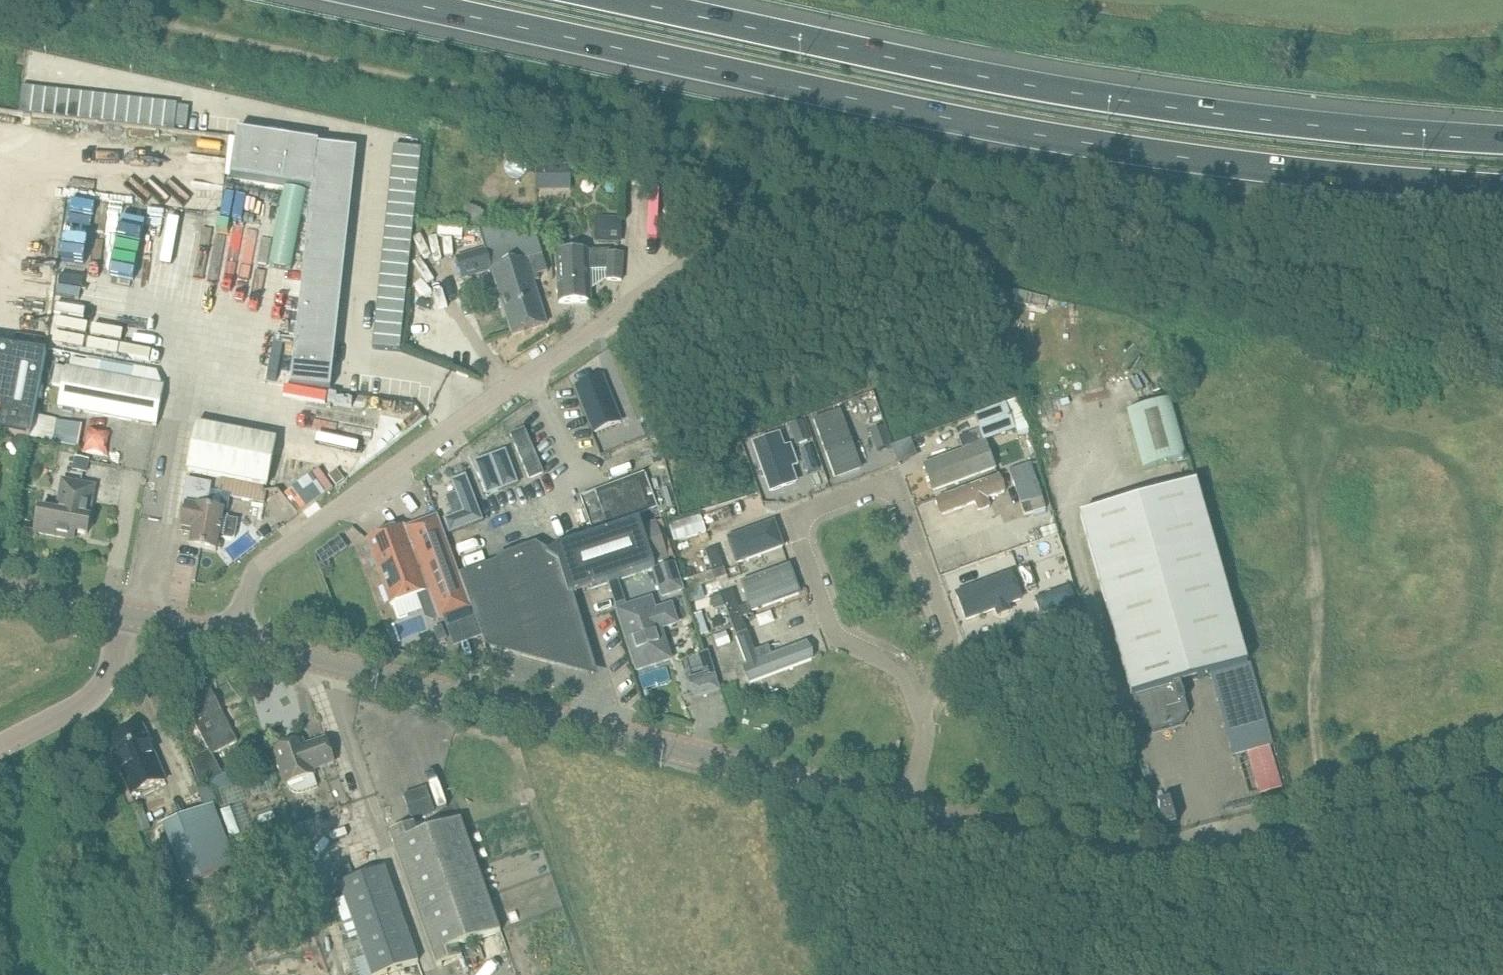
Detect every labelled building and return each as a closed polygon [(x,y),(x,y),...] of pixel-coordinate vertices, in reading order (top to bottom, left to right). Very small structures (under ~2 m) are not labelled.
[(1123,7),(1136,10),(1148,12),(1149,0),(1125,0),(1124,5),(1123,7)] [(1165,14),(1166,0),(1149,0),(1148,12),(1165,14)] [(1176,14),(1177,0),(1166,0),(1165,14),(1176,14)] [(1176,14),(1189,15),(1189,14),(1189,8),(1190,0),(1177,0),(1176,14)] [(1189,14),(1201,15),(1202,0),(1190,0),(1189,14)] [(1201,15),(1212,16),(1214,0),(1202,0),(1201,15)] [(1212,16),(1224,17),(1225,0),(1214,0),(1212,16)] [(1224,17),(1236,17),(1237,0),(1225,0),(1224,17)] [(1236,17),(1248,18),(1249,0),(1237,0),(1236,17)] [(1248,18),(1259,19),(1261,0),(1249,0),(1248,18)] [(1272,0),(1261,0),(1259,19),(1271,20),(1272,0)] [(1420,19),(1432,19),(1431,0),(1419,0),(1420,19)] [(1432,19),(1444,18),(1443,0),(1431,0),(1432,19)] [(1455,0),(1443,0),(1444,18),(1456,17),(1455,0)] [(1468,16),(1467,0),(1455,0),(1456,17),(1468,16)] [(1468,16),(1480,16),(1479,0),(1467,0),(1468,16)] [(1491,0),(1479,0),(1480,16),(1492,15),(1491,0)] [(1502,14),(1502,0),(1491,0),(1492,15),(1502,14)] [(23,85),(20,113),(32,114),(35,87),(23,85)] [(35,87),(32,114),(44,116),(47,88),(35,87)] [(47,88),(44,116),(56,117),(59,89),(47,88)] [(59,89),(56,117),(68,118),(71,91),(59,89)] [(71,91),(68,118),(80,120),(83,92),(71,91)] [(83,92),(80,120),(91,121),(95,93),(83,92)] [(95,93),(91,121),(103,122),(106,94),(95,93)] [(106,94),(103,122),(115,124),(118,96),(106,94)] [(118,96),(115,124),(127,125),(130,97),(118,96)] [(130,97),(127,125),(139,126),(142,98),(130,97)] [(142,98),(139,126),(151,128),(154,100),(142,98)] [(154,100),(151,128),(163,129),(166,101),(154,100)] [(166,101),(163,129),(175,130),(175,126),(178,102),(166,101)] [(238,130),(231,177),(259,181),(266,134),(238,130)] [(266,134),(259,181),(286,185),(293,138),(266,134)] [(293,138),(286,185),(313,189),(315,169),(318,144),(318,142),(293,138)] [(318,144),(315,169),(355,173),(358,149),(318,144)] [(395,144),(393,157),(421,160),(423,147),(395,144)] [(393,157),(392,169),(420,172),(421,160),(393,157)] [(313,189),(313,193),(353,197),(355,173),(315,169),(313,189)] [(392,169),(391,181),(419,184),(420,172),(392,169)] [(574,189),(574,175),(541,174),(541,188),(574,189)] [(391,181),(390,192),(418,195),(419,184),(391,181)] [(285,189),(270,266),(292,271),(307,193),(285,189)] [(390,192),(388,204),(416,207),(418,195),(390,192)] [(313,193),(310,217),(350,221),(353,197),(313,193)] [(636,203),(635,230),(647,230),(648,203),(636,203)] [(388,204),(387,216),(415,219),(416,207),(388,204)] [(684,204),(660,225),(672,239),(696,217),(684,204)] [(387,216),(386,228),(414,231),(415,219),(387,216)] [(310,217),(307,241),(347,245),(350,221),(310,217)] [(594,242),(621,243),(621,217),(595,217),(594,242)] [(133,252),(134,221),(89,220),(88,251),(133,252)] [(386,228),(385,240),(412,243),(414,231),(386,228)] [(547,323),(531,274),(548,269),(538,237),(490,229),(480,228),(487,248),(457,257),(463,278),(491,269),(512,334),(547,323)] [(385,240),(383,252),(411,255),(412,243),(385,240)] [(307,241),(305,265),(345,269),(347,245),(307,241)] [(624,253),(610,252),(610,250),(558,251),(560,302),(591,302),(590,270),(609,270),(608,279),(622,280),(624,253)] [(383,252),(382,264),(410,267),(411,255),(383,252)] [(382,264),(381,276),(409,279),(410,267),(382,264)] [(305,265),(302,289),(342,293),(345,269),(305,265)] [(381,276),(380,288),(407,291),(409,279),(381,276)] [(380,288),(378,300),(406,303),(407,291),(380,288)] [(302,289),(300,313),(339,317),(342,293),(302,289)] [(1018,290),(1015,302),(1025,304),(1028,292),(1018,290)] [(378,300),(377,312),(405,315),(406,303),(378,300)] [(377,312),(376,324),(404,327),(405,315),(377,312)] [(300,313),(297,337),(337,341),(339,317),(300,313)] [(376,324),(374,336),(402,339),(404,327),(376,324)] [(374,336),(373,348),(401,351),(402,339),(374,336)] [(297,337),(294,360),(334,365),(337,341),(297,337)] [(31,437),(35,416),(47,353),(0,346),(0,409),(2,410),(0,419),(0,431),(19,435),(31,437)] [(73,358),(71,369),(66,368),(59,407),(157,426),(164,386),(132,380),(134,368),(87,359),(87,360),(73,358)] [(294,360),(292,385),(331,389),(334,365),(294,360)] [(577,386),(595,432),(620,422),(601,376),(577,386)] [(1171,397),(1129,409),(1145,467),(1188,455),(1171,397)] [(1007,401),(976,412),(985,440),(1017,428),(1007,401)] [(337,407),(335,415),(355,420),(357,413),(337,407)] [(863,468),(841,411),(810,422),(831,480),(863,468)] [(35,416),(31,437),(54,442),(58,420),(35,416)] [(63,420),(60,440),(81,443),(84,424),(63,420)] [(651,420),(641,424),(646,436),(656,432),(651,420)] [(803,421),(790,426),(797,444),(810,439),(803,421)] [(188,472),(267,487),(276,438),(198,423),(188,472)] [(883,426),(870,431),(877,450),(890,445),(883,426)] [(979,429),(959,436),(963,448),(983,440),(979,429)] [(781,434),(752,444),(770,495),(799,484),(793,468),(799,466),(791,446),(786,448),(781,434)] [(19,435),(11,441),(19,453),(29,446),(31,437),(19,435)] [(307,436),(306,447),(363,453),(364,442),(307,436)] [(936,497),(1002,473),(991,443),(925,467),(936,497)] [(811,448),(800,452),(808,473),(819,469),(811,448)] [(75,456),(72,470),(87,473),(90,459),(75,456)] [(1031,465),(1010,473),(1022,506),(1043,499),(1031,465)] [(315,471),(294,488),(308,505),(329,489),(315,471)] [(656,505),(644,473),(581,497),(592,528),(656,505)] [(466,476),(451,482),(463,513),(446,520),(456,547),(488,535),(466,476)] [(224,510),(208,507),(212,483),(187,478),(182,504),(186,505),(182,527),(193,529),(190,545),(216,550),(219,538),(231,540),(234,538),(238,520),(222,518),(224,510)] [(1011,499),(1004,478),(938,501),(945,522),(1011,499)] [(88,533),(90,518),(89,518),(94,486),(63,480),(57,512),(39,508),(35,532),(74,539),(76,531),(88,533)] [(1248,664),(1196,484),(1081,516),(1140,726),(1151,732),(1179,724),(1185,714),(1177,684),(1248,664)] [(1043,499),(1022,506),(1025,515),(1046,509),(1043,499)] [(472,607),(460,576),(459,576),(436,515),(405,527),(404,525),(367,539),(391,604),(428,591),(439,619),(472,607)] [(701,515),(669,525),(675,542),(706,531),(701,515)] [(498,561),(460,575),(460,576),(472,607),(485,643),(486,643),(579,669),(589,658),(583,639),(570,595),(655,567),(640,521),(559,547),(547,555),(535,548),(498,561)] [(727,540),(735,563),(785,545),(777,523),(727,540)] [(1046,545),(1040,529),(995,545),(988,527),(954,539),(966,573),(1046,545)] [(726,576),(716,547),(706,551),(716,580),(726,576)] [(651,570),(661,599),(682,592),(673,564),(651,570)] [(1029,566),(1018,570),(1025,589),(1036,585),(1029,566)] [(805,595),(795,567),(742,586),(752,614),(805,595)] [(1027,607),(1015,575),(956,597),(968,629),(1027,607)] [(1070,585),(1036,597),(1041,613),(1076,600),(1070,585)] [(747,630),(731,591),(710,599),(714,610),(725,606),(736,634),(747,630)] [(651,599),(618,610),(638,669),(670,659),(660,628),(676,623),(671,606),(655,611),(651,599)] [(794,606),(760,617),(765,633),(799,622),(794,606)] [(702,612),(694,614),(701,636),(709,633),(702,612)] [(720,617),(711,620),(714,629),(723,626),(720,617)] [(441,627),(433,630),(437,640),(445,637),(441,627)] [(726,631),(713,636),(718,648),(731,643),(726,631)] [(761,646),(757,635),(739,642),(751,675),(800,657),(792,635),(761,646)] [(715,676),(689,684),(694,699),(720,691),(715,676)] [(213,754),(238,741),(211,690),(185,704),(209,750),(211,755),(213,754)] [(125,777),(133,795),(165,782),(158,763),(142,726),(110,740),(125,777)] [(313,770),(334,762),(326,738),(305,746),(302,740),(274,750),(286,784),(315,774),(313,770)] [(1271,746),(1247,753),(1260,795),(1284,788),(1271,746)] [(223,774),(213,754),(211,755),(209,750),(190,760),(200,784),(228,775),(227,773),(223,774)] [(141,803),(129,808),(139,832),(151,827),(141,803)] [(235,867),(214,806),(163,823),(185,885),(235,867)] [(438,967),(463,958),(459,947),(501,932),(462,819),(419,834),(415,822),(389,831),(438,967)] [(339,883),(372,974),(380,974),(418,961),(385,867),(339,883)]
